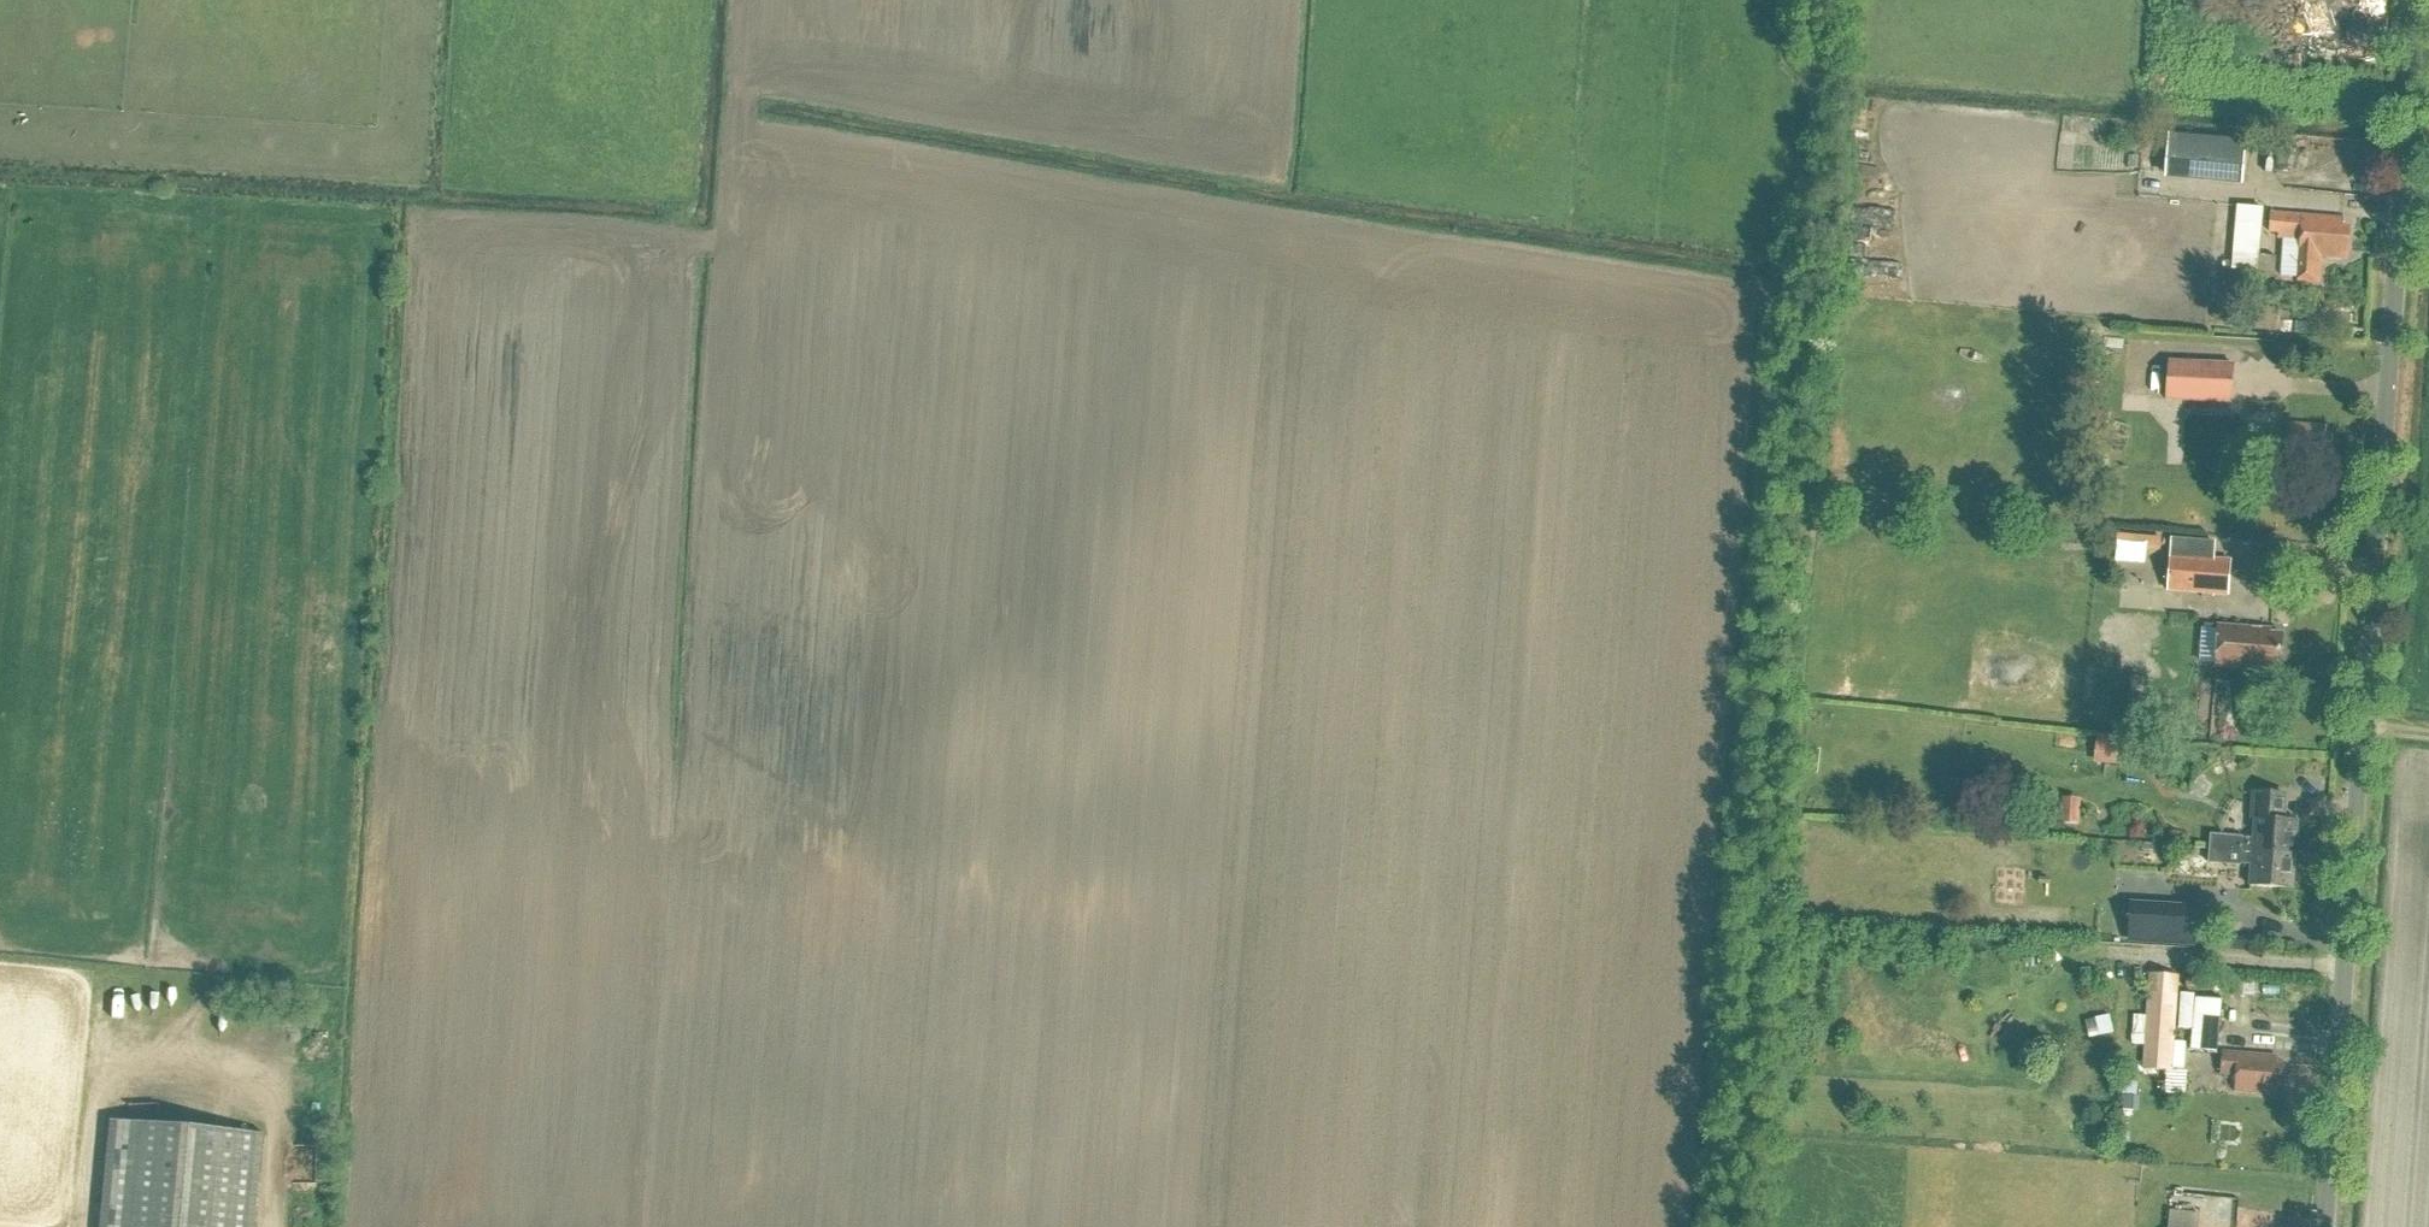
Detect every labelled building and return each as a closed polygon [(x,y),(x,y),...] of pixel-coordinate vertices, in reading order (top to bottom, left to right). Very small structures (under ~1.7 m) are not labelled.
[(2213,8),(2218,0),(2199,0),(2213,8)] [(2245,141),(2201,137),(2167,134),(2163,180),(2241,187),(2245,141)] [(2258,256),(2262,208),(2238,206),(2233,269),(2253,271),(2252,281),(2274,283),(2276,257),(2258,256)] [(2193,274),(2221,274),(2222,211),(2194,211),(2193,274)] [(2346,260),(2348,228),(2342,228),(2342,221),(2270,215),(2269,231),(2284,232),(2280,278),(2296,279),(2296,282),(2318,283),(2320,258),(2346,260)] [(2296,288),(2279,286),(2278,302),(2295,303),(2296,288)] [(2277,332),(2279,309),(2253,307),(2252,331),(2277,332)] [(2001,328),(1998,351),(2011,353),(2015,330),(2001,328)] [(2164,401),(2230,404),(2232,364),(2166,361),(2164,401)] [(2330,458),(2332,436),(2325,435),(2326,428),(2287,425),(2284,462),(2322,465),(2323,458),(2330,458)] [(2171,556),(2168,590),(2227,594),(2230,560),(2213,559),(2214,542),(2172,539),(2171,556)] [(2218,627),(2215,668),(2266,671),(2267,668),(2279,669),(2281,635),(2269,634),(2269,631),(2218,627)] [(2093,763),(2139,768),(2142,739),(2096,734),(2093,763)] [(2294,856),(2296,822),(2284,821),(2286,797),(2253,794),(2251,819),(2254,820),(2252,840),(2243,839),(2243,838),(2210,836),(2209,849),(2294,856)] [(2062,798),(2061,824),(2080,825),(2082,799),(2062,798)] [(2294,856),(2209,849),(2208,864),(2240,867),(2240,865),(2251,866),(2249,887),(2292,890),(2294,856)] [(2130,901),(2127,942),(2204,947),(2206,906),(2130,901)] [(2183,1044),(2181,1044),(2172,1043),(2178,976),(2148,973),(2144,1016),(2133,1015),(2130,1044),(2142,1045),(2140,1067),(2164,1070),(2181,1071),(2183,1044)] [(2179,994),(2177,1029),(2191,1030),(2192,994),(2179,994)] [(2193,998),(2189,1049),(2189,1051),(2216,1053),(2220,1000),(2193,998)] [(2098,1035),(2094,1018),(2085,1021),(2089,1038),(2098,1035)] [(2281,1088),(2282,1066),(2276,1065),(2276,1058),(2220,1054),(2219,1074),(2233,1075),(2231,1092),(2274,1095),(2274,1088),(2281,1088)] [(2181,1071),(2164,1070),(2162,1094),(2183,1096),(2185,1072),(2181,1071)] [(2139,1096),(2123,1095),(2123,1109),(2138,1110),(2139,1096)] [(108,1120),(98,1226),(254,1226),(262,1134),(108,1120)] [(2078,1123),(2081,1141),(2093,1139),(2090,1121),(2078,1123)]
